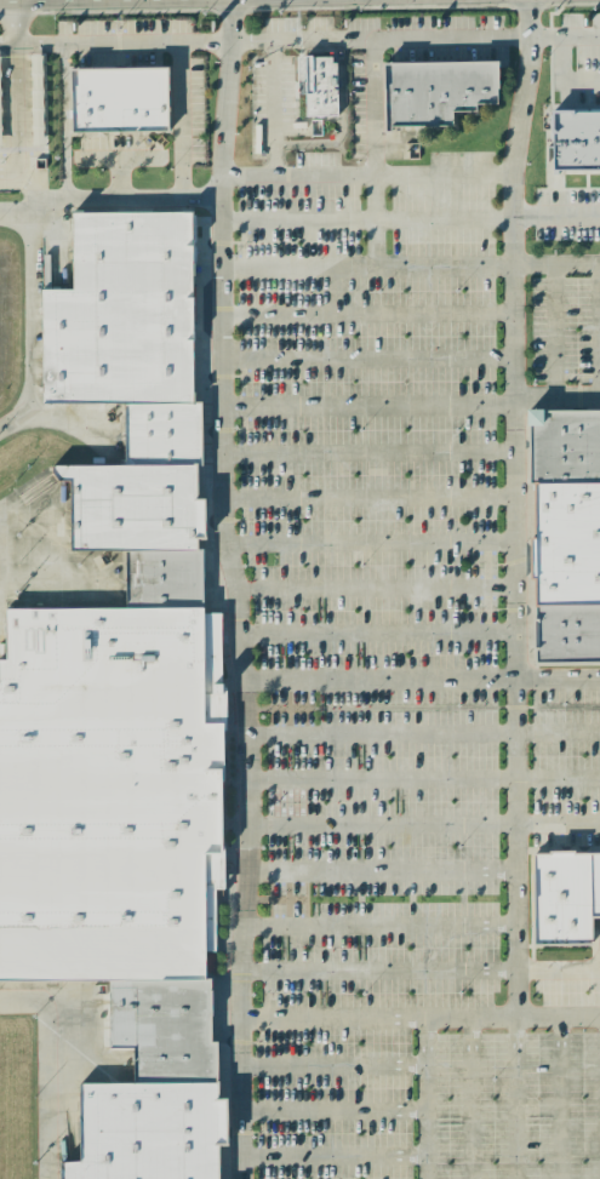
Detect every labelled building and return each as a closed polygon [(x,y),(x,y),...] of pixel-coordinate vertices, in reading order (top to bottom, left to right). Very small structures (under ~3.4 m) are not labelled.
[(298,53),(338,53),(338,114),(298,114),(298,53)] [(44,55),(30,56),(30,66),(44,65),(44,55)] [(384,61),(493,61),(495,101),(474,102),(474,109),(448,109),(448,125),(384,126),(384,102),(384,61)] [(167,128),(68,130),(68,68),(166,67),(167,128)] [(551,111),(551,171),(599,170),(599,111),(551,111)] [(67,207),(189,207),(190,399),(124,399),(42,399),(41,288),(67,288),(67,207)] [(201,399),(201,465),(193,465),(124,467),(124,399),(190,399),(201,399)] [(528,480),(532,480),(599,481),(599,410),(528,410),(528,480)] [(193,465),(193,499),(202,499),(202,537),(193,538),(193,549),(121,550),(65,550),(64,467),(124,467),(193,465)] [(532,480),(599,481),(599,605),(532,605),(532,480)] [(121,550),(121,605),(200,605),(200,549),(193,549),(121,550)] [(1,606),(1,682),(0,682),(0,978),(122,977),(201,975),(201,949),(219,949),(218,609),(200,609),(200,605),(121,605),(1,606)] [(532,605),(599,605),(599,663),(532,663),(532,605)] [(530,852),(599,851),(599,914),(589,914),(589,942),(530,943),(530,852)] [(201,975),(208,975),(208,1042),(216,1042),(216,1081),(132,1081),(132,1024),(122,1024),(122,977),(201,975)] [(218,1144),(218,1178),(57,1178),(57,1161),(79,1161),(78,1082),(132,1081),(216,1081),(216,1097),(224,1097),(224,1144),(218,1144)]
